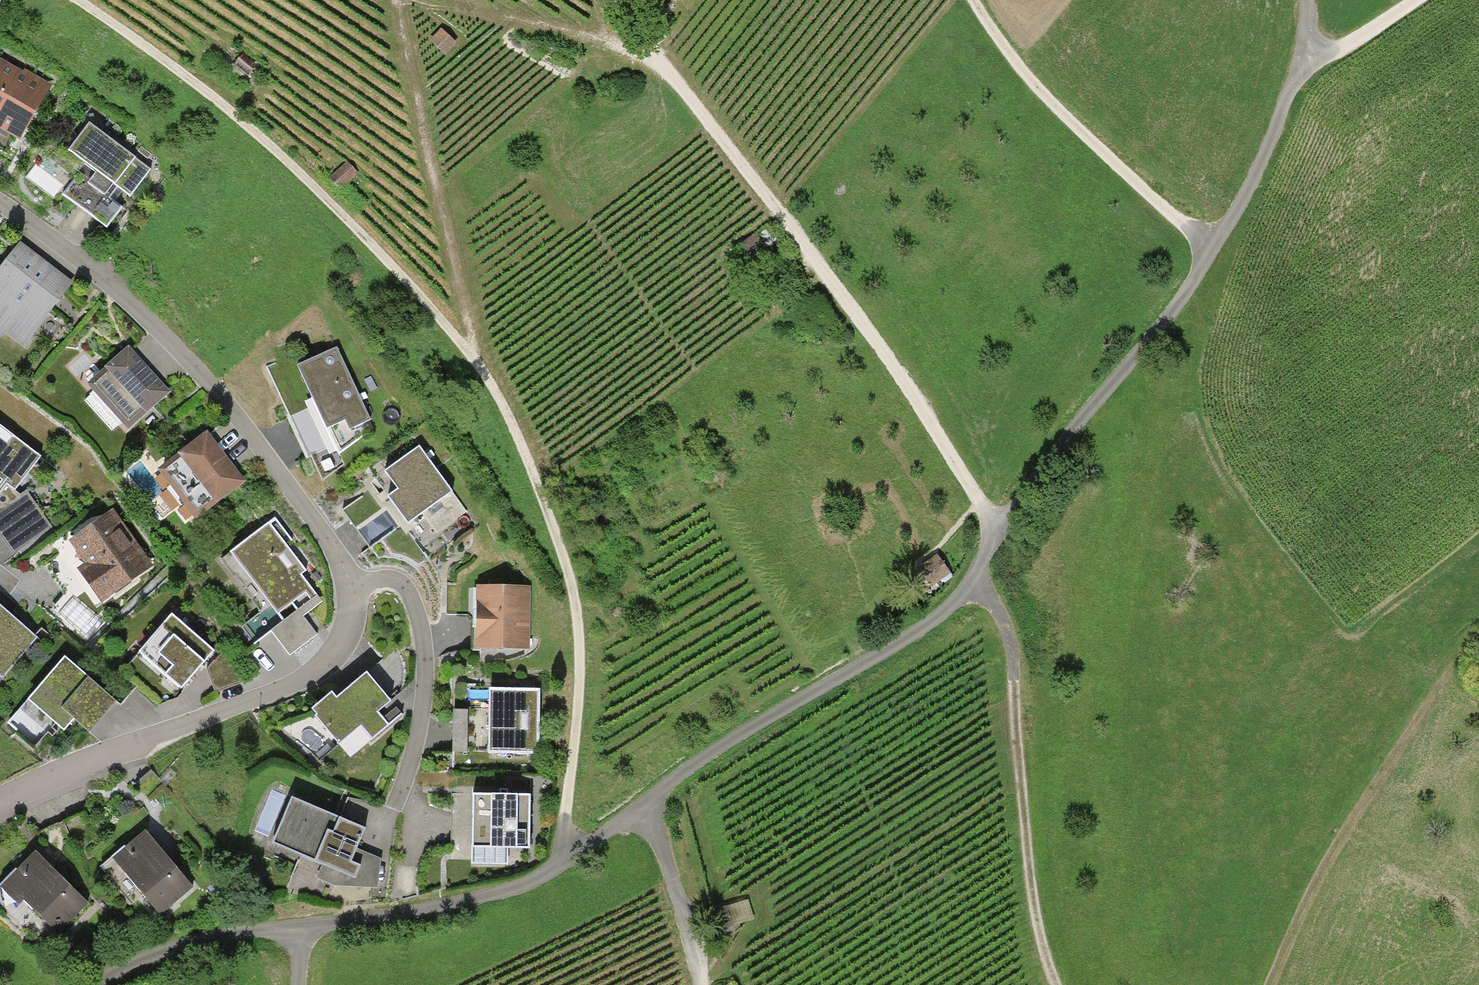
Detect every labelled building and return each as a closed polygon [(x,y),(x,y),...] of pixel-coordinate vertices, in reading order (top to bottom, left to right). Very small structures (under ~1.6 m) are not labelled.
[(455,48),(443,38),(434,49),(446,59),(455,48)] [(47,88),(0,61),(0,130),(17,140),(47,88)] [(133,202),(152,175),(85,130),(67,157),(133,202)] [(355,179),(344,168),(329,184),(340,195),(355,179)] [(767,253),(755,241),(739,254),(750,265),(767,253)] [(15,243),(0,263),(0,329),(21,344),(67,287),(15,243)] [(335,346),(297,363),(323,422),(342,414),(348,429),(368,420),(335,346)] [(164,388),(127,347),(87,379),(124,422),(164,388)] [(2,481),(13,490),(38,458),(0,428),(0,484),(2,481)] [(203,439),(159,475),(195,520),(239,484),(203,439)] [(418,448),(387,470),(397,484),(385,492),(404,520),(418,510),(435,535),(464,515),(418,448)] [(0,484),(0,538),(3,543),(43,516),(27,489),(16,495),(13,490),(2,481),(0,484)] [(149,569),(109,512),(72,537),(89,562),(76,571),(99,604),(149,569)] [(300,573),(267,528),(230,556),(281,623),(313,599),(296,576),(300,573)] [(950,578),(937,565),(922,577),(933,591),(950,578)] [(470,652),(526,653),(529,588),(471,586),(470,652)] [(0,605),(0,693),(50,636),(37,625),(31,632),(0,605)] [(219,660),(169,615),(118,671),(138,689),(152,673),(183,700),(219,660)] [(224,656),(206,676),(217,698),(248,685),(224,656)] [(118,708),(64,661),(27,703),(64,736),(74,724),(91,739),(118,708)] [(363,677),(310,716),(335,751),(361,731),(370,742),(385,731),(377,720),(388,712),(363,677)] [(539,758),(540,695),(491,695),(491,716),(490,758),(539,758)] [(491,716),(457,715),(457,757),(490,758),(491,716)] [(527,792),(470,790),(470,797),(469,845),(526,848),(527,792)] [(294,803),(277,845),(305,857),(299,874),(337,890),(375,891),(380,867),(390,811),(347,798),(337,823),(294,803)] [(143,830),(107,859),(154,915),(190,885),(143,830)] [(83,900),(31,847),(0,878),(0,888),(12,900),(19,893),(54,929),(83,900)] [(745,907),(711,918),(717,935),(750,924),(745,907)]
